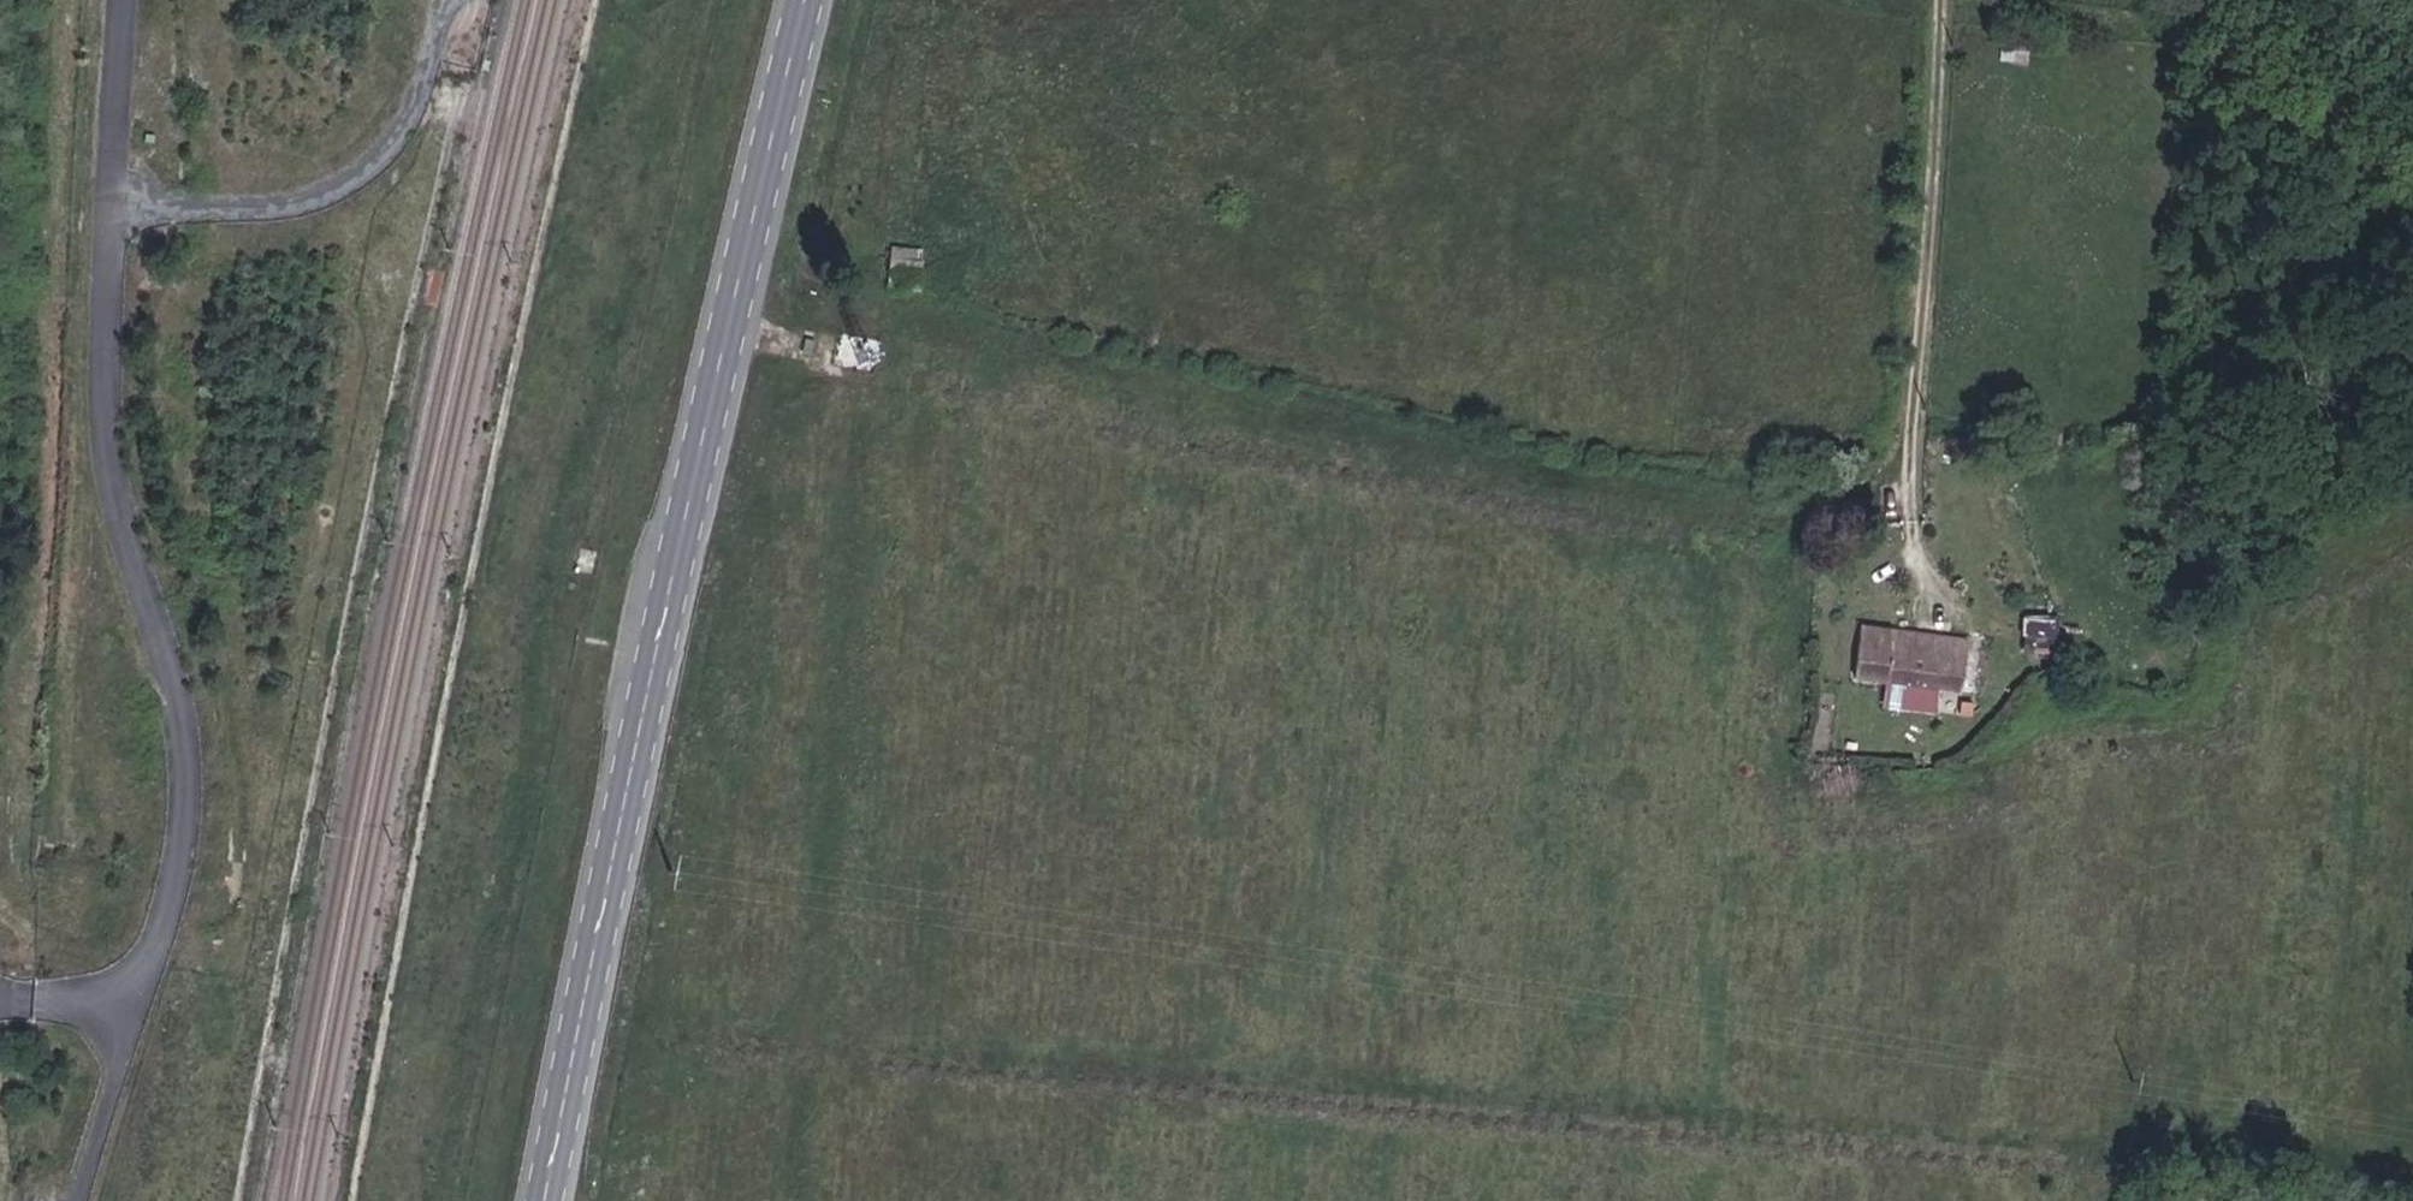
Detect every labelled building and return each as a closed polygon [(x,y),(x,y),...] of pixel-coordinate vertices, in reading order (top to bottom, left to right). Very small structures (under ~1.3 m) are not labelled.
[(922,247),(886,245),(883,294),(919,296),(922,247)] [(1848,638),(1844,688),(1955,700),(1957,667),(1910,663),(1911,644),(1848,638)] [(1910,663),(1957,667),(1959,649),(1911,644),(1910,663)]
